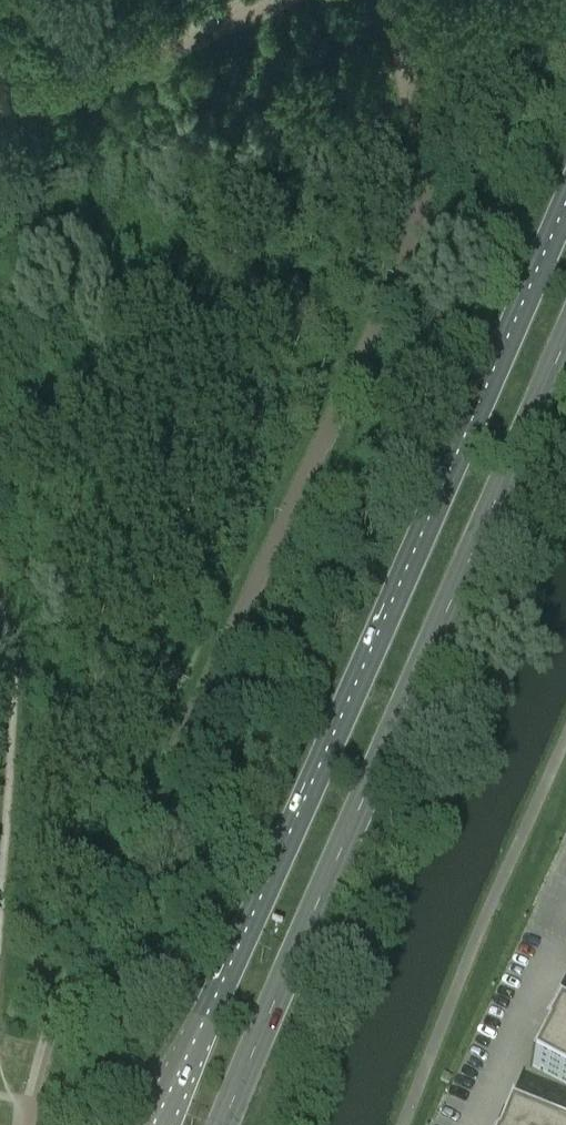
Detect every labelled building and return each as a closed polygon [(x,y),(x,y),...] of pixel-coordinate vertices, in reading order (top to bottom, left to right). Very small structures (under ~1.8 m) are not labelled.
[(558,1013),(529,1068),(531,1069),(532,1067),(565,1085),(565,1018),(558,1013)] [(510,1115),(511,1112),(509,1111),(504,1124),(535,1124),(510,1115)]
